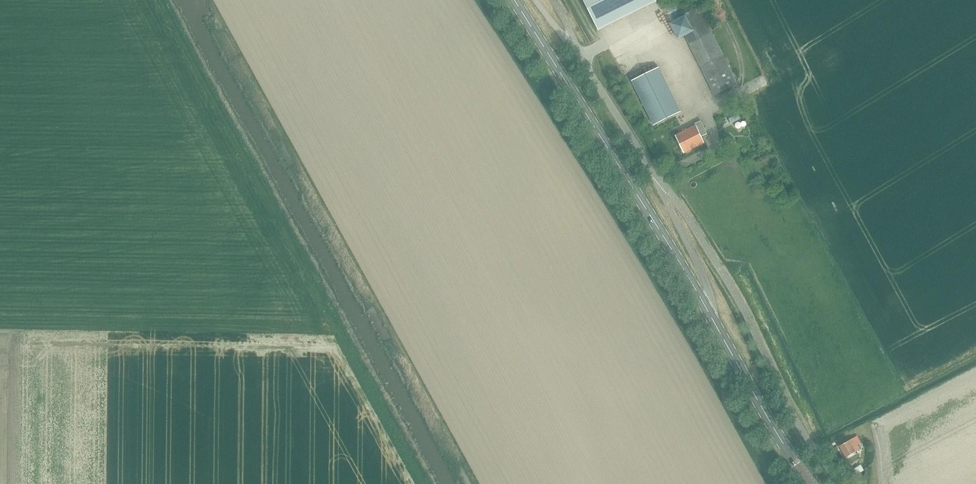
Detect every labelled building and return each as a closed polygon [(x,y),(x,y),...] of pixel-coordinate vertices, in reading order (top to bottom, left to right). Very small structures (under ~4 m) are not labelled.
[(598,29),(656,0),(584,0),(598,29)] [(686,34),(690,43),(716,94),(737,84),(699,7),(685,14),(686,15),(670,23),(677,38),(686,34)] [(632,80),(654,125),(681,112),(658,67),(632,80)] [(702,135),(709,132),(703,119),(696,123),(697,125),(676,135),(685,152),(706,142),(702,135)] [(846,457),(860,449),(857,445),(861,442),(857,435),(840,445),(846,457)] [(856,474),(862,471),(858,466),(853,469),(856,474)]
